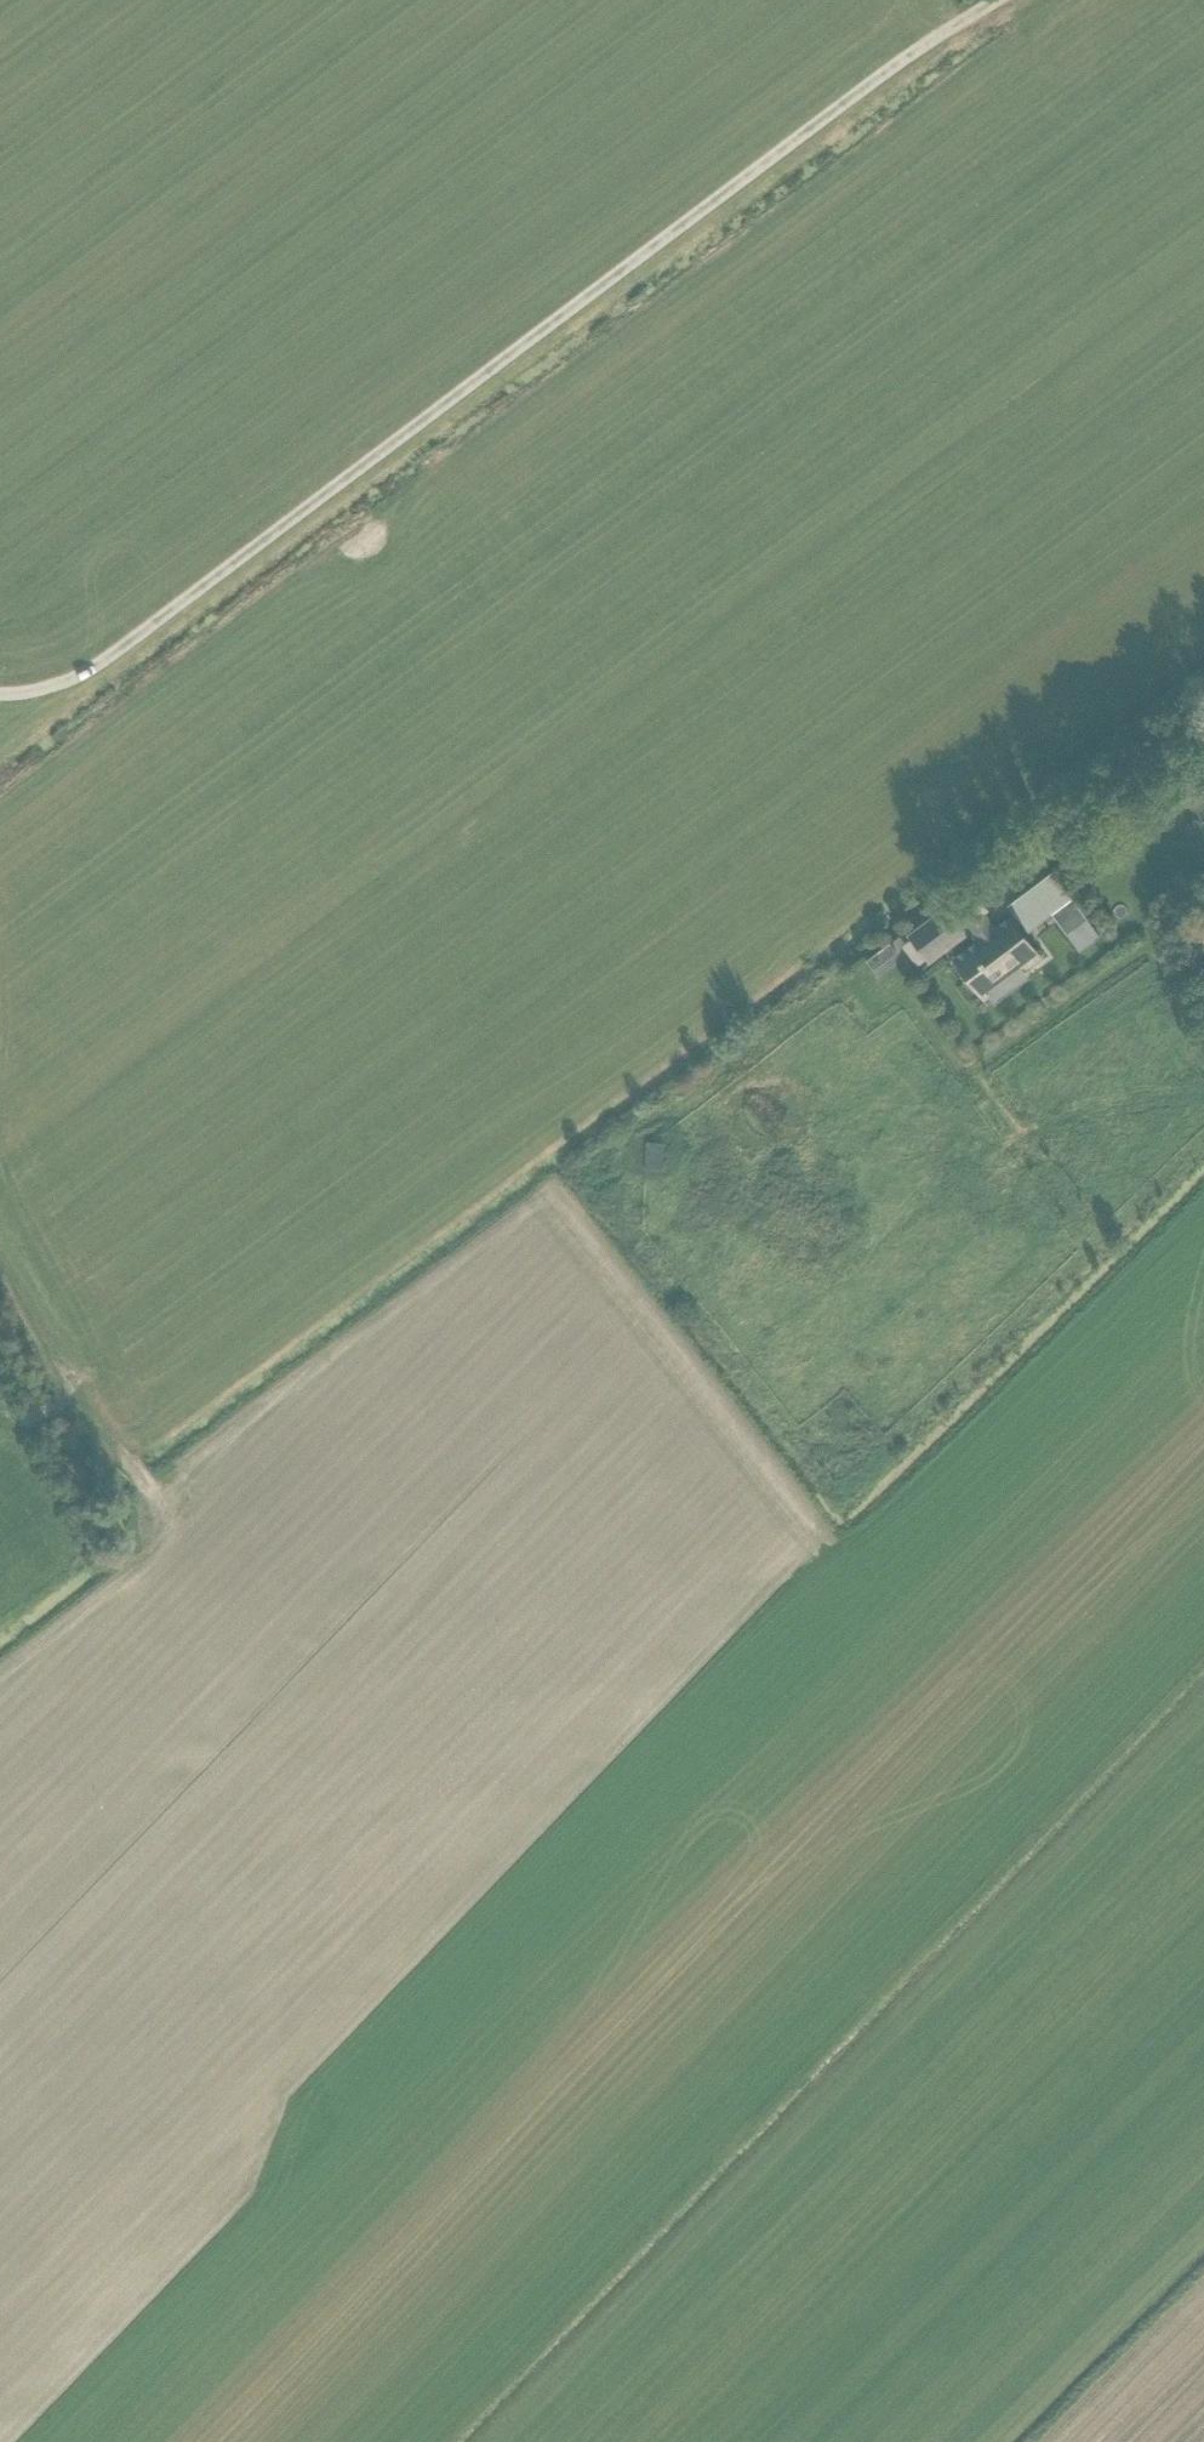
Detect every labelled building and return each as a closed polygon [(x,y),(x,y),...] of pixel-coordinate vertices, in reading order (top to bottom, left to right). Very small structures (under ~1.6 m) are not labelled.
[(945,907),(910,934),(930,962),(966,934),(962,929),(967,926),(979,941),(956,959),(987,1000),(1041,959),(1010,918),(995,929),(993,926),(984,914),(988,910),(976,894),(950,913),(945,907)] [(1078,907),(1055,917),(1065,940),(1088,930),(1078,907)] [(648,1175),(666,1176),(667,1151),(649,1150),(648,1175)]
